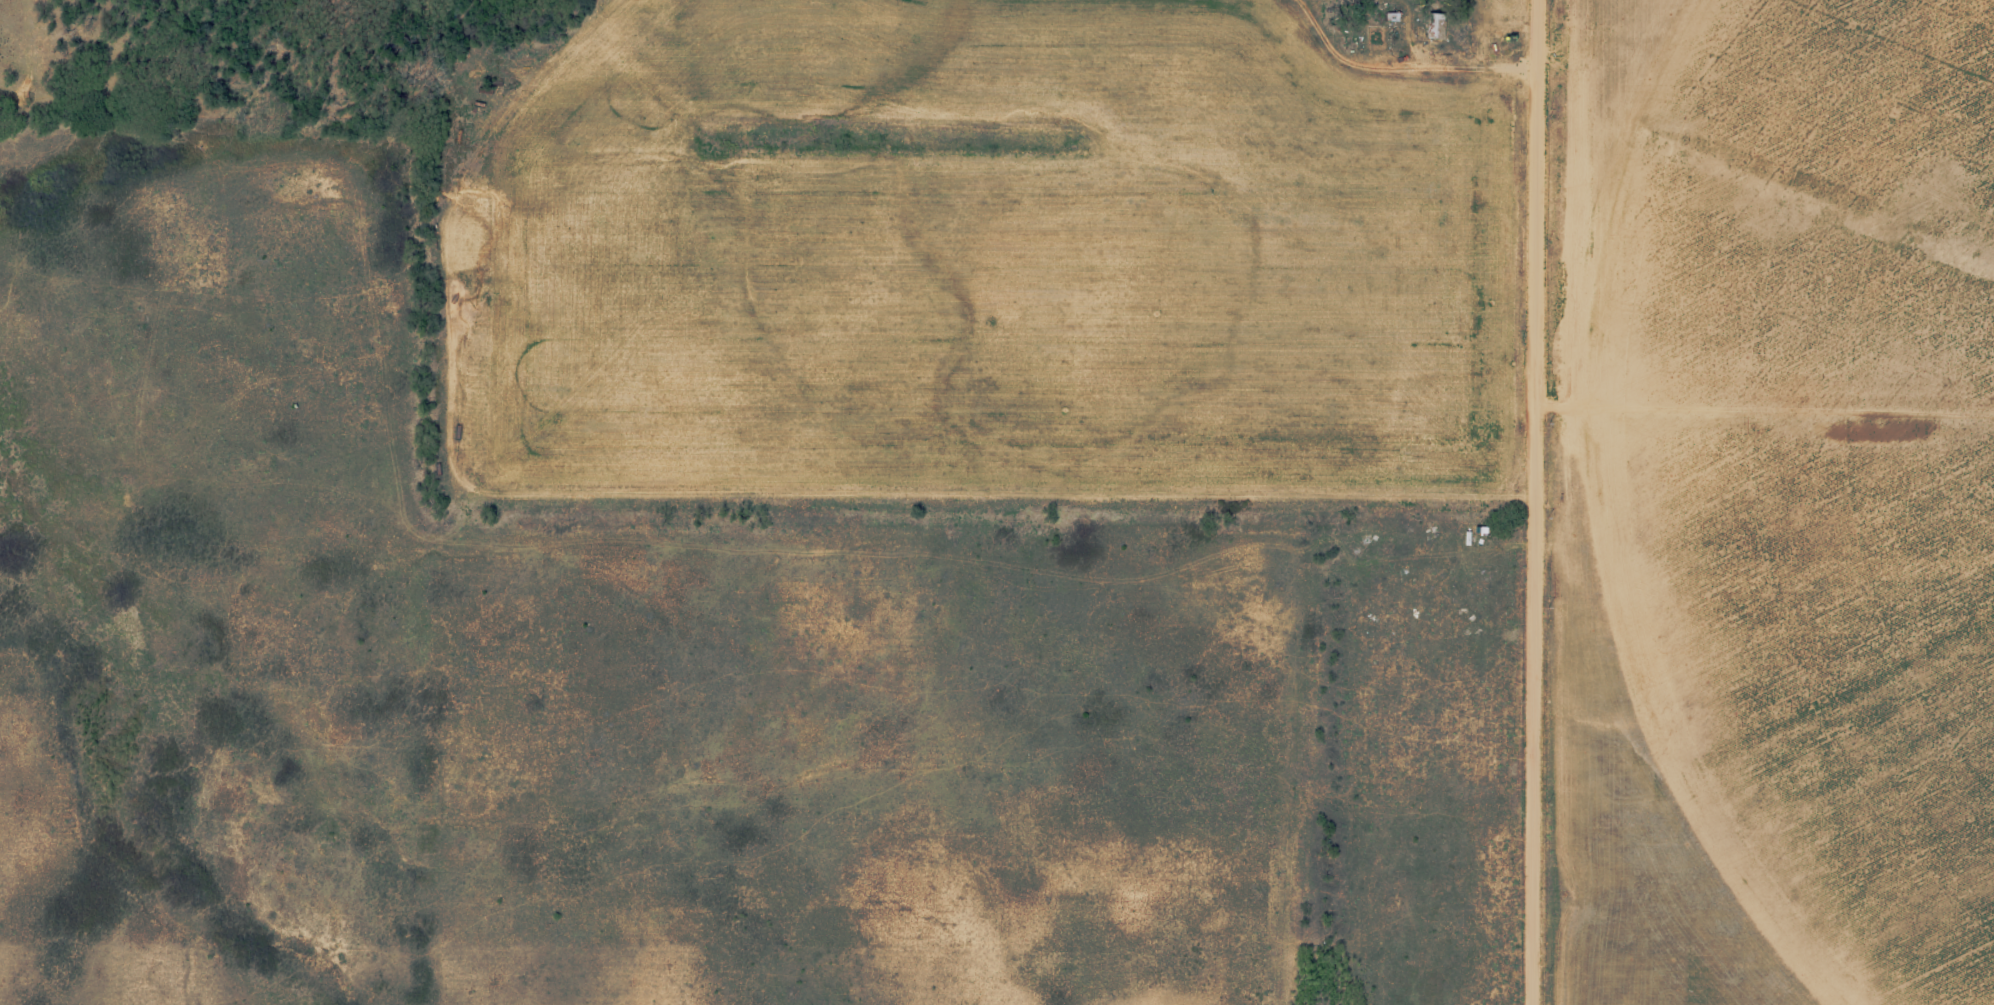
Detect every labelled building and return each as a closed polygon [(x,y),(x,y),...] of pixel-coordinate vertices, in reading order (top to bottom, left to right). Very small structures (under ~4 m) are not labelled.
[(1444,39),(1444,13),(1427,13),(1427,39),(1444,39)]
